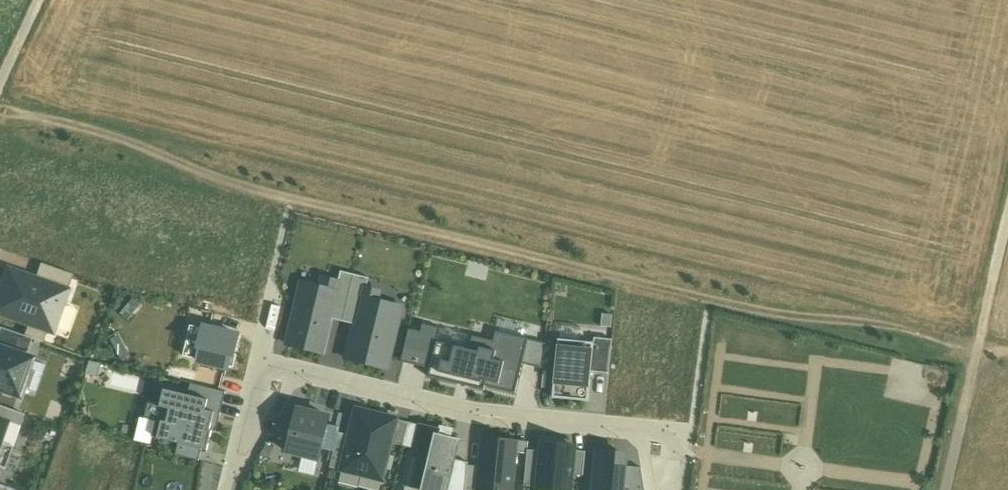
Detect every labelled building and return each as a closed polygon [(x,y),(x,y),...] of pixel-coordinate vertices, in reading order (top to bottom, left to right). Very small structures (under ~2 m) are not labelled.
[(41,264),(35,279),(67,290),(72,275),(41,264)] [(67,290),(35,279),(8,270),(0,291),(0,315),(28,325),(47,331),(52,333),(67,290)] [(344,323),(355,275),(342,272),(337,292),(339,292),(332,320),(344,323)] [(344,323),(358,326),(370,279),(355,275),(344,323)] [(304,284),(288,346),(324,354),(332,320),(339,292),(337,292),(304,284)] [(358,326),(349,360),(387,369),(402,308),(365,299),(358,326)] [(47,331),(28,325),(24,336),(31,339),(43,343),(47,331)] [(402,362),(430,369),(437,343),(440,329),(423,325),(421,333),(410,330),(402,362)] [(195,362),(230,371),(239,335),(204,326),(195,362)] [(31,339),(24,336),(0,328),(0,348),(25,357),(31,339)] [(430,369),(428,377),(484,391),(485,387),(516,394),(523,365),(529,340),(497,332),(495,342),(473,337),(470,351),(437,343),(430,369)] [(594,344),(592,373),(609,374),(612,341),(595,339),(594,344)] [(529,340),(523,365),(544,370),(546,344),(529,340)] [(556,340),(551,399),(589,402),(592,373),(594,344),(556,340)] [(31,359),(25,357),(0,348),(0,391),(18,397),(21,387),(30,362),(31,359)] [(45,367),(30,362),(21,387),(36,393),(45,367)] [(226,392),(191,384),(188,396),(210,401),(207,411),(215,413),(215,415),(221,416),(226,392)] [(162,421),(157,440),(178,445),(202,450),(207,451),(212,431),(211,431),(215,415),(215,413),(207,411),(210,401),(188,396),(165,390),(160,407),(170,410),(167,423),(162,421)] [(20,427),(24,414),(0,406),(0,420),(6,422),(20,427)] [(330,418),(297,410),(296,416),(287,450),(320,458),(330,418)] [(343,471),(383,480),(392,444),(398,420),(357,411),(351,435),(343,471)] [(290,439),(296,416),(283,412),(271,435),(290,439)] [(398,420),(392,444),(404,446),(409,423),(398,420)] [(421,426),(409,423),(404,446),(416,449),(421,426)] [(421,426),(416,449),(406,488),(414,489),(446,489),(453,460),(459,435),(421,426)] [(343,471),(351,435),(338,432),(329,467),(343,471)] [(483,438),(480,467),(478,489),(512,489),(516,452),(517,441),(483,438)] [(517,441),(516,452),(527,454),(529,442),(517,441)] [(5,469),(13,447),(0,443),(0,468),(5,469)] [(539,489),(571,489),(572,475),(575,451),(575,446),(543,443),(542,454),(539,487),(539,489)] [(178,445),(176,455),(199,461),(202,450),(178,445)] [(575,451),(572,475),(584,476),(586,452),(575,451)] [(539,487),(542,454),(529,452),(525,485),(539,487)] [(625,467),(626,456),(598,453),(595,489),(623,489),(625,467)] [(446,489),(466,489),(468,466),(469,463),(453,460),(446,489)] [(480,467),(468,466),(466,489),(478,489),(480,467)] [(625,467),(623,489),(645,489),(641,469),(625,467)]
